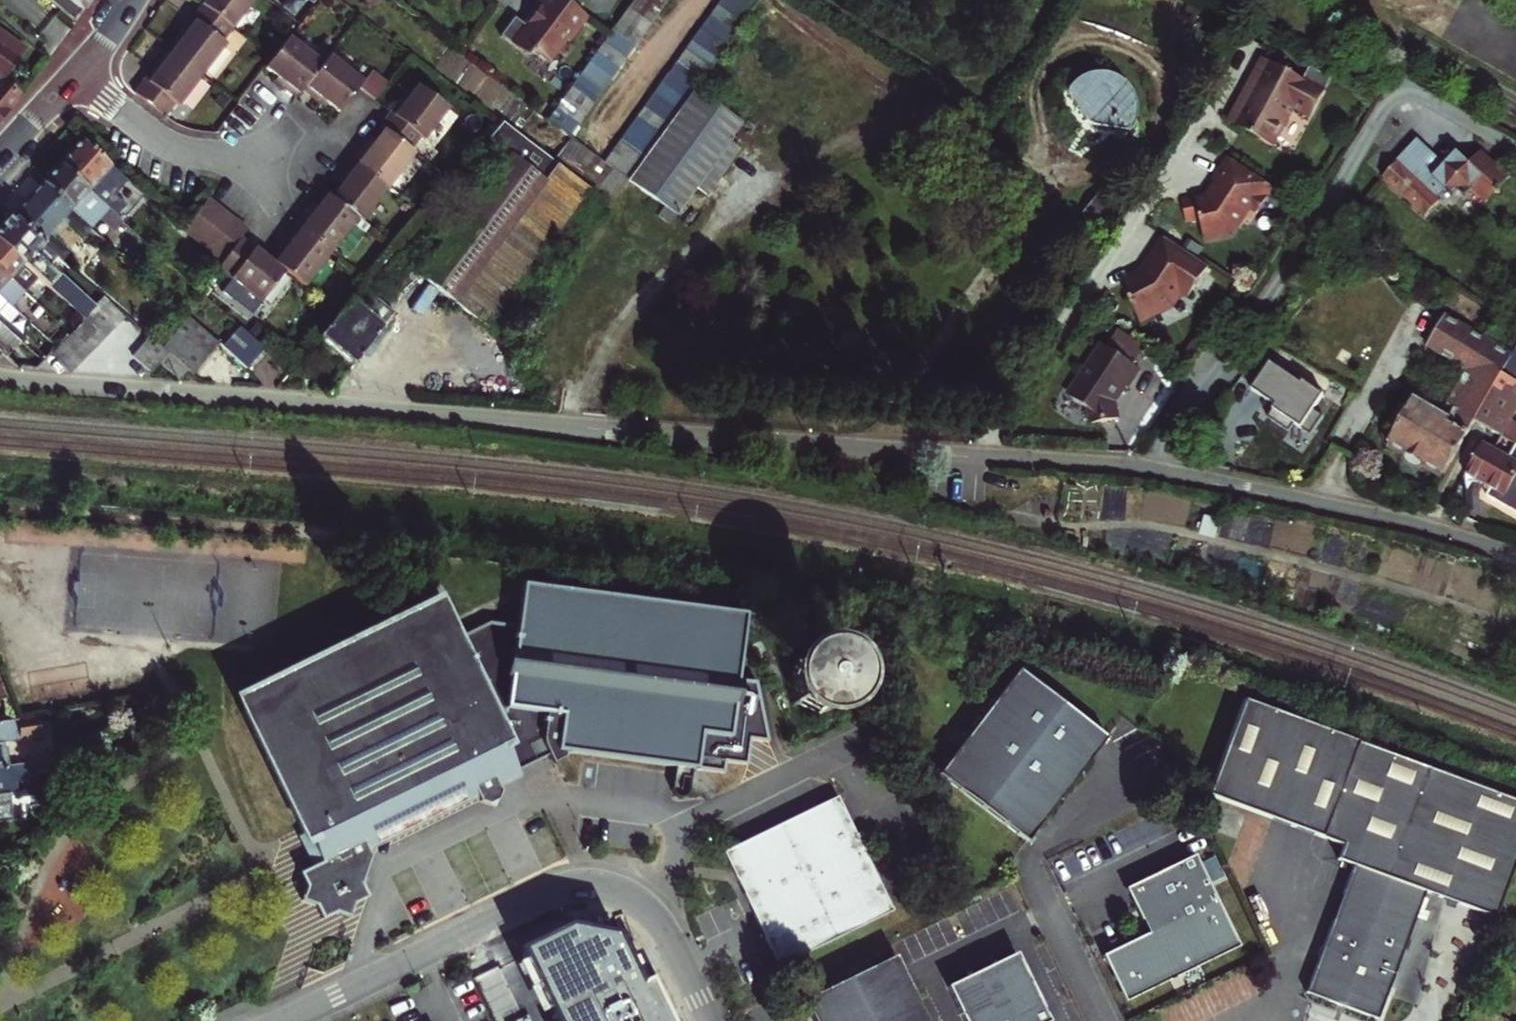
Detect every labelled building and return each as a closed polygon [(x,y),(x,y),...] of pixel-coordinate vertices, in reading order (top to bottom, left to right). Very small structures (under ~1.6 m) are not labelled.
[(72,0),(47,0),(73,21),(83,8),(72,0)] [(83,8),(88,0),(72,0),(83,8)] [(203,8),(235,31),(258,0),(209,0),(203,8)] [(588,15),(567,0),(538,0),(533,7),(532,8),(532,9),(532,10),(532,12),(533,13),(533,14),(534,14),(526,25),(515,17),(501,36),(528,56),(532,51),(548,63),(566,38),(569,41),(588,15)] [(629,6),(651,22),(659,12),(643,0),(634,0),(629,6)] [(659,12),(667,0),(643,0),(659,12)] [(720,4),(742,20),(750,9),(738,0),(723,0),(720,4)] [(750,9),(757,0),(738,0),(750,9)] [(1286,11),(1293,0),(1269,0),(1286,11)] [(720,4),(712,16),(734,31),(742,20),(720,4)] [(651,22),(629,6),(621,17),(643,33),(651,22)] [(228,50),(224,46),(235,31),(203,8),(193,22),(197,25),(174,56),(206,80),(228,50)] [(734,31),(712,16),(704,26),(726,42),(734,31)] [(643,33),(621,17),(613,29),(634,44),(643,33)] [(726,42),(704,26),(695,38),(717,54),(726,42)] [(634,44),(613,29),(605,39),(626,55),(634,44)] [(3,78),(24,49),(0,32),(0,76),(3,78)] [(295,100),(301,91),(324,61),(289,35),(271,59),(263,70),(281,83),(277,87),(295,100)] [(717,54),(695,38),(687,49),(709,64),(717,54)] [(626,55),(605,39),(597,50),(618,66),(626,55)] [(709,64),(687,49),(679,60),(701,76),(709,64)] [(597,50),(589,61),(610,77),(618,66),(597,50)] [(151,87),(147,84),(137,98),(169,121),(178,109),(182,113),(206,80),(174,56),(151,87)] [(324,61),(301,91),(319,104),(322,101),(338,113),(357,88),(373,100),(385,84),(369,72),(362,82),(327,57),(324,61)] [(679,60),(671,71),(693,87),(701,76),(679,60)] [(589,61),(580,73),(601,88),(610,77),(589,61)] [(693,87),(671,71),(663,82),(684,97),(693,87)] [(1274,72),(1236,133),(1279,160),(1302,122),(1319,133),(1334,109),(1274,72)] [(601,88),(580,73),(572,84),(593,99),(601,88)] [(19,95),(0,82),(0,83),(0,116),(19,95)] [(684,97),(663,82),(654,93),(676,109),(684,97)] [(572,84),(564,95),(585,110),(593,99),(572,84)] [(1071,88),(1066,91),(1086,122),(1092,126),(1127,131),(1128,128),(1128,122),(1127,117),(1126,111),(1123,106),(1121,101),(1117,97),(1113,93),(1108,90),(1104,88),(1098,86),(1093,85),(1087,84),(1082,85),(1076,86),(1071,88)] [(377,127),(381,130),(408,150),(418,136),(423,139),(446,109),(415,85),(392,115),(388,112),(377,127)] [(635,164),(625,177),(661,204),(655,213),(667,222),(693,186),(703,193),(723,165),(714,159),(741,123),(693,87),(684,97),(676,109),(668,120),(659,131),(651,142),(642,153),(635,164)] [(676,109),(654,93),(646,104),(668,120),(676,109)] [(564,95),(556,105),(577,120),(585,110),(564,95)] [(668,120),(646,104),(638,115),(659,131),(668,120)] [(567,134),(577,120),(556,105),(547,118),(567,134)] [(659,131),(638,115),(630,126),(651,142),(659,131)] [(420,276),(488,327),(583,198),(590,189),(558,165),(503,123),(482,147),(505,163),(420,276)] [(651,142),(630,126),(621,138),(642,153),(651,142)] [(364,143),(352,160),(387,186),(413,153),(408,150),(381,130),(369,146),(364,143)] [(642,153),(621,138),(614,148),(635,164),(642,153)] [(576,140),(558,165),(590,189),(607,202),(625,177),(604,161),(576,140)] [(125,179),(82,141),(59,166),(119,221),(130,208),(113,192),(125,179)] [(1482,209),(1492,199),(1498,198),(1498,193),(1507,183),(1480,156),(1467,169),(1455,158),(1443,170),(1416,145),(1393,168),(1394,170),(1381,184),(1422,223),(1438,208),(1435,204),(1444,195),(1449,201),(1456,194),(1463,201),(1468,195),(1482,209)] [(635,164),(614,148),(604,161),(625,177),(635,164)] [(352,160),(339,177),(343,180),(330,197),(357,217),(361,220),(387,186),(352,160)] [(1250,215),(1258,221),(1275,196),(1230,165),(1214,188),(1220,191),(1209,207),(1200,208),(1199,205),(1184,207),(1187,228),(1201,226),(1205,246),(1232,242),(1250,215)] [(119,221),(59,166),(42,185),(91,230),(100,238),(109,227),(125,242),(133,233),(119,221)] [(49,236),(64,220),(84,238),(91,230),(42,185),(12,218),(56,258),(61,263),(69,255),(49,236)] [(1220,191),(1214,188),(1202,204),(1199,205),(1200,208),(1209,207),(1220,191)] [(590,189),(583,198),(601,211),(607,202),(590,189)] [(312,212),(307,208),(295,225),(330,252),(357,217),(330,197),(326,194),(312,212)] [(218,209),(205,199),(181,230),(185,234),(194,240),(218,209)] [(218,209),(194,240),(207,250),(232,219),(218,209)] [(1362,209),(1353,219),(1362,227),(1371,218),(1362,209)] [(12,218),(0,231),(0,244),(49,288),(85,320),(94,309),(49,268),(56,258),(12,218)] [(232,219),(207,250),(221,260),(240,235),(245,229),(232,219)] [(286,245),(274,261),(281,266),(305,285),(330,252),(295,225),(282,242),(286,245)] [(221,260),(217,266),(232,277),(223,289),(243,304),(249,303),(255,295),(257,296),(281,266),(274,261),(255,246),(240,235),(221,260)] [(1207,270),(1164,241),(1144,271),(1144,275),(1119,289),(1122,294),(1138,323),(1161,311),(1167,302),(1172,305),(1179,295),(1186,301),(1207,270)] [(36,303),(49,288),(0,244),(0,270),(36,303)] [(6,303),(13,310),(17,304),(30,315),(39,305),(36,303),(0,270),(0,298),(6,303)] [(341,312),(319,338),(353,365),(392,314),(360,290),(341,312)] [(72,374),(123,318),(103,300),(94,309),(85,320),(49,360),(65,373),(72,374)] [(6,303),(0,310),(0,316),(5,320),(13,310),(6,303)] [(18,340),(23,345),(27,340),(5,320),(0,316),(0,324),(18,340)] [(1474,423),(1510,363),(1444,323),(1428,347),(1468,373),(1433,427),(1404,409),(1385,440),(1442,475),(1474,423)] [(1,355),(3,356),(18,340),(0,324),(0,353),(1,355)] [(176,366),(190,379),(219,347),(199,329),(170,361),(176,366)] [(240,330),(222,349),(247,372),(265,352),(240,330)] [(1119,331),(1107,348),(1138,368),(1149,351),(1119,331)] [(170,361),(144,337),(126,357),(145,373),(153,364),(168,376),(176,366),(170,361)] [(1069,396),(1089,409),(1092,424),(1119,419),(1116,402),(1126,387),(1130,389),(1142,370),(1138,368),(1107,348),(1103,345),(1095,358),(1094,357),(1081,376),(1082,376),(1069,396)] [(1194,406),(1222,368),(1202,353),(1174,391),(1194,406)] [(1515,415),(1515,367),(1510,363),(1474,423),(1491,433),(1501,439),(1511,423),(1515,415)] [(1267,365),(1249,393),(1273,409),(1266,419),(1288,433),(1293,425),(1310,437),(1322,417),(1313,411),(1322,397),(1300,383),(1299,385),(1267,365)] [(1501,439),(1515,447),(1515,427),(1511,423),(1501,439)] [(1466,476),(1491,490),(1487,498),(1515,514),(1515,449),(1510,460),(1484,446),(1466,476)] [(314,851),(309,867),(296,874),(303,888),(300,901),(313,906),(319,919),(332,912),(348,917),(353,901),(366,895),(359,882),(369,852),(368,848),(476,795),(477,798),(494,803),(500,788),(496,782),(518,772),(516,767),(546,752),(550,761),(563,755),(564,749),(675,766),(670,789),(671,792),(673,794),(675,796),(677,797),(680,797),(683,796),(686,795),(687,792),(689,790),(691,768),(723,773),(725,762),(746,765),(749,739),(767,741),(755,682),(735,678),(745,614),(522,585),(516,626),(488,622),(458,637),(457,635),(455,636),(445,614),(243,713),(252,734),(250,735),(252,738),(254,736),(266,758),(264,760),(265,763),(267,762),(277,782),(275,783),(276,786),(278,786),(288,805),(287,807),(288,811),(290,810),(300,831),(306,833),(310,842),(314,851)] [(236,698),(243,713),(445,614),(438,600),(236,698)] [(827,637),(829,628),(828,624),(825,616),(819,610),(811,607),(803,607),(795,610),(789,616),(785,624),(785,632),(788,640),(791,643),(798,648),(807,650),(815,648),(822,644),(827,637)] [(855,690),(856,684),(855,677),(853,671),(850,665),(846,659),(841,655),(835,652),(829,650),(822,649),(816,650),(809,652),(803,655),(798,659),(794,664),(791,670),(789,676),(788,683),(788,690),(790,696),(793,702),(798,707),(803,711),(809,715),(815,716),(821,717),(828,717),(834,715),(840,712),(846,707),(853,697),(855,690)] [(970,731),(937,773),(1023,842),(1103,741),(1017,673),(970,731)] [(1348,883),(1343,895),(1358,900),(1349,925),(1334,920),(1306,992),(1379,1020),(1426,892),(1496,918),(1515,865),(1515,801),(1246,698),(1240,715),(1215,779),(1210,794),(1344,845),(1340,858),(1355,864),(1348,883)] [(17,766),(43,762),(41,751),(10,756),(8,742),(43,737),(39,718),(17,720),(0,723),(0,768),(17,766)] [(12,780),(12,775),(18,774),(17,766),(0,768),(0,782),(12,780)] [(29,820),(27,805),(43,802),(41,789),(0,794),(0,823),(29,820)] [(835,805),(724,860),(760,931),(781,972),(891,916),(835,805)] [(1144,936),(1102,957),(1102,963),(1122,1003),(1236,947),(1191,856),(1122,890),(1133,914),(1144,936)] [(1358,900),(1343,895),(1339,906),(1334,920),(1349,925),(1358,900)] [(519,950),(555,1020),(673,1020),(638,950),(628,955),(617,932),(569,924),(544,937),(519,950)] [(945,989),(961,1020),(1046,1020),(1015,956),(945,989)] [(896,958),(804,1001),(813,1020),(926,1020),(896,958)]
